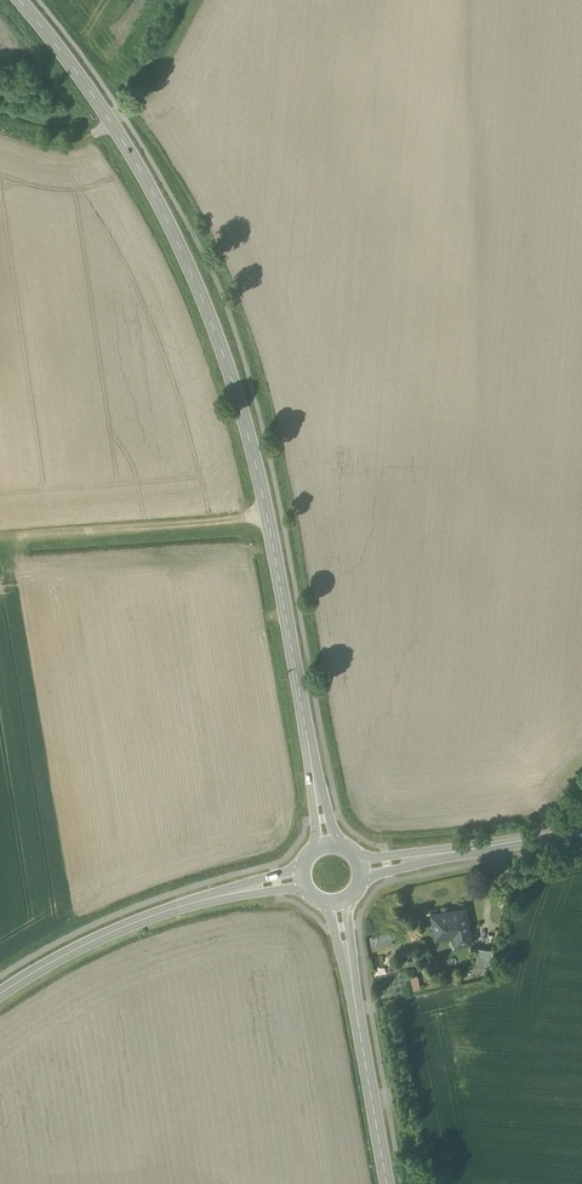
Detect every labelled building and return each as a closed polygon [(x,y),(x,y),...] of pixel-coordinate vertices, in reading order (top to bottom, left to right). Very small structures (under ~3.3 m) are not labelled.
[(465,908),(432,914),(436,935),(454,931),(456,945),(471,942),(465,908)] [(493,952),(478,950),(478,948),(477,948),(475,966),(492,968),(494,950),(493,950),(493,952)]
